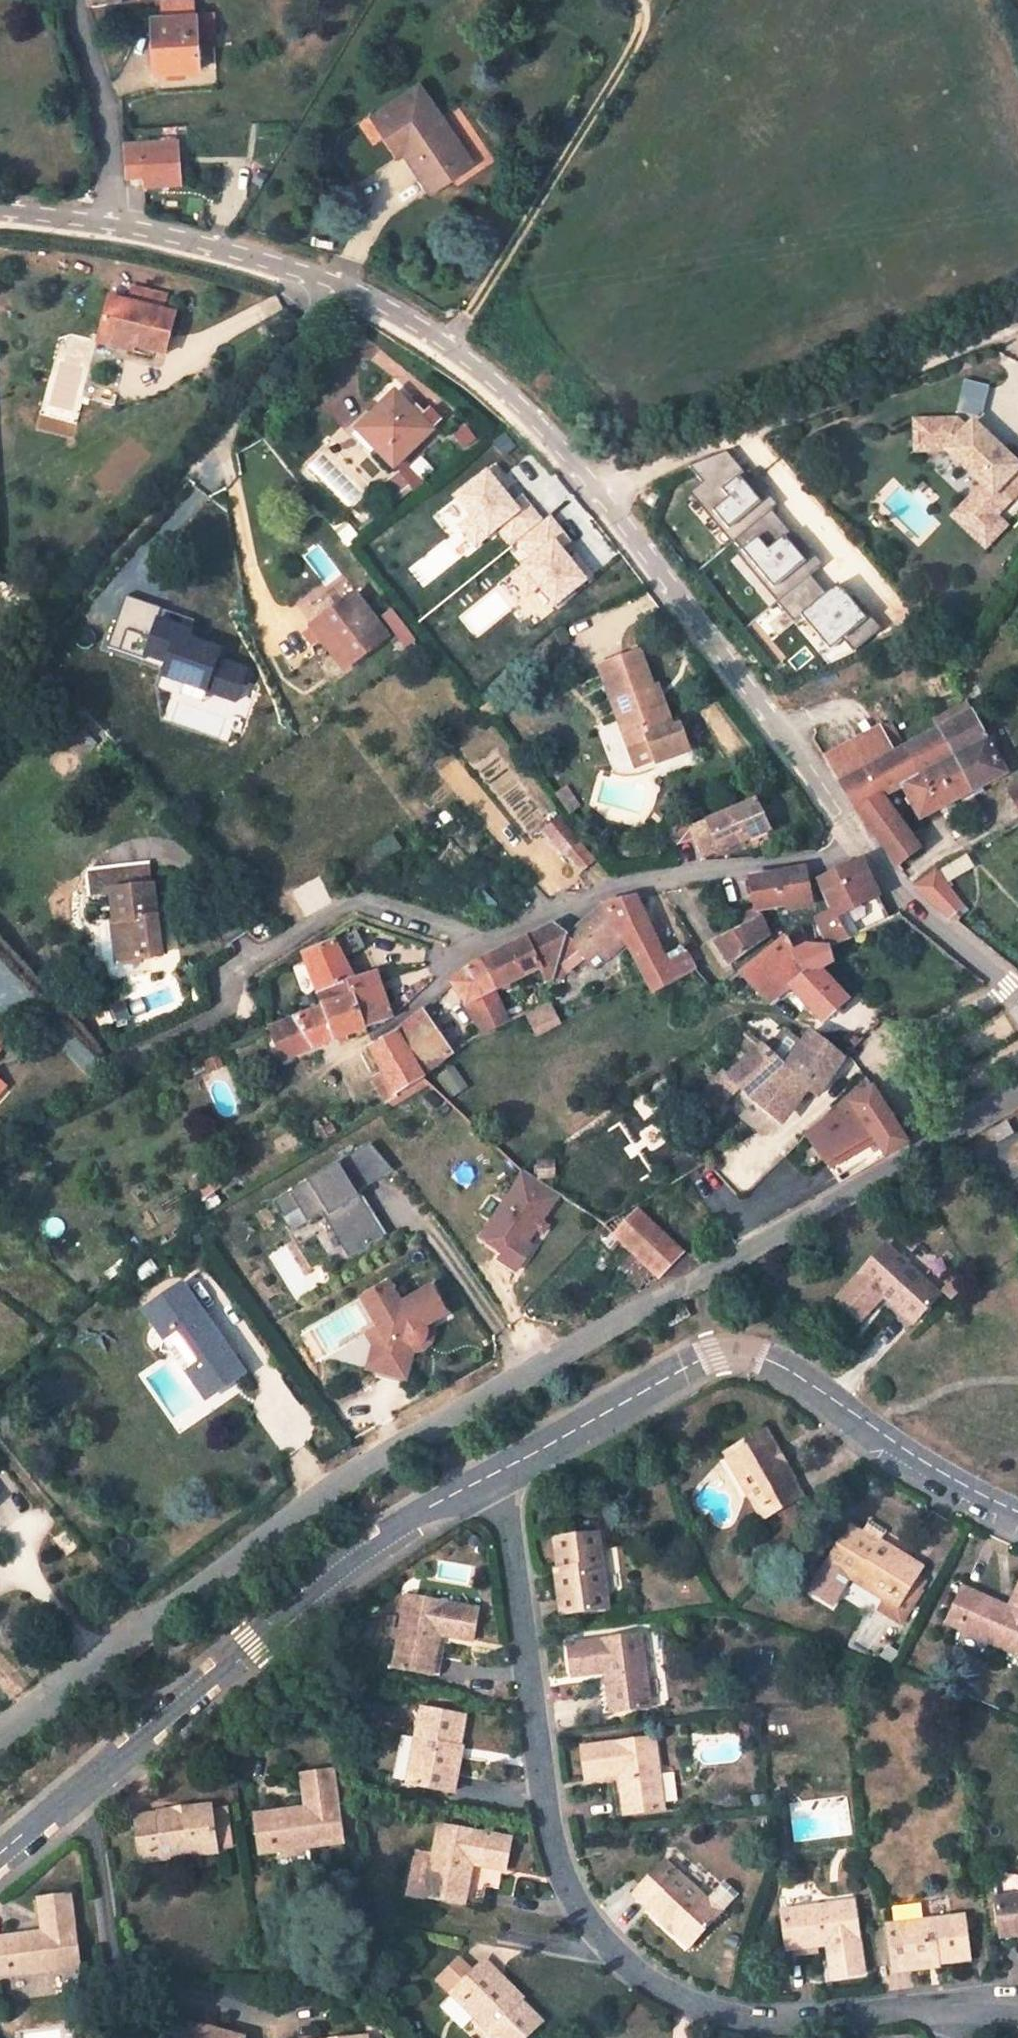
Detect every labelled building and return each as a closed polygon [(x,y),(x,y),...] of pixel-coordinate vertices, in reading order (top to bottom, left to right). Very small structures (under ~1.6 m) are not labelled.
[(197,16),(156,18),(158,72),(199,70),(197,16)] [(430,182),(466,163),(425,90),(375,119),(394,154),(401,150),(410,145),(430,182)] [(176,153),(176,174),(172,174),(173,187),(191,186),(190,142),(165,143),(165,153),(176,153)] [(156,174),(172,174),(176,174),(176,153),(165,153),(165,143),(138,143),(137,174),(156,174)] [(401,150),(428,200),(437,194),(430,182),(410,145),(401,150)] [(437,194),(472,174),(466,163),(430,182),(437,194)] [(172,174),(156,174),(157,187),(173,187),(172,174)] [(142,294),(138,307),(171,316),(175,302),(142,294)] [(174,360),(184,319),(138,307),(117,302),(108,338),(141,346),(140,351),(174,360)] [(141,346),(108,338),(106,348),(139,356),(140,351),(141,346)] [(395,465),(442,419),(430,407),(425,413),(416,404),(411,409),(395,392),(359,427),(395,465)] [(1011,456),(963,417),(957,424),(946,414),(907,421),(912,452),(941,448),(980,480),(986,485),(975,497),(994,514),(1003,504),(1017,486),(1017,449),(1011,456)] [(402,494),(434,475),(422,455),(390,474),(402,494)] [(489,471),(432,510),(463,555),(520,516),(489,471)] [(980,480),(956,508),(989,536),(1011,512),(1003,504),(994,514),(975,497),(986,485),(980,480)] [(538,621),(587,584),(555,542),(563,536),(537,503),(497,533),(521,564),(504,577),(538,621)] [(356,595),(311,628),(323,643),(331,636),(354,665),(389,639),(356,595)] [(158,680),(237,703),(248,666),(218,658),(221,648),(190,639),(196,618),(124,598),(109,649),(162,664),(158,680)] [(323,643),(345,672),(354,665),(331,636),(323,643)] [(629,652),(588,668),(608,718),(619,713),(627,731),(637,727),(641,736),(651,760),(686,747),(676,722),(664,727),(653,700),(648,702),(629,652)] [(929,713),(937,727),(968,787),(999,771),(969,710),(962,696),(929,713)] [(619,713),(608,718),(619,745),(641,736),(637,727),(627,731),(619,713)] [(897,792),(911,817),(933,806),(901,746),(884,720),(875,725),(889,752),(836,781),(855,810),(877,797),(880,802),(897,792)] [(875,725),(817,754),(836,781),(889,752),(875,725)] [(937,727),(901,746),(933,806),(968,787),(937,727)] [(1009,791),(1017,807),(1017,786),(1009,791)] [(877,797),(855,810),(869,831),(890,817),(880,802),(877,797)] [(752,798),(687,826),(690,835),(702,859),(762,834),(767,832),(752,798)] [(890,817),(869,831),(891,864),(911,850),(890,817)] [(660,848),(690,835),(687,826),(684,821),(655,834),(660,848)] [(592,866),(576,847),(562,858),(578,877),(592,866)] [(820,948),(897,916),(889,901),(880,903),(853,857),(814,879),(824,911),(810,919),(820,948)] [(745,890),(748,900),(752,915),(767,906),(805,895),(802,866),(744,876),(744,878),(745,890)] [(934,868),(909,882),(946,913),(964,895),(934,868)] [(155,956),(149,885),(107,889),(113,960),(155,956)] [(609,928),(612,926),(639,979),(646,993),(688,971),(676,956),(657,961),(631,896),(599,905),(609,928)] [(609,928),(599,905),(560,937),(575,957),(606,936),(603,932),(609,928)] [(727,972),(771,941),(754,922),(706,943),(727,972)] [(555,945),(560,937),(549,924),(476,961),(493,998),(537,975),(543,981),(548,963),(555,945)] [(108,931),(94,931),(95,958),(109,957),(108,931)] [(808,953),(796,933),(781,943),(793,959),(808,953)] [(793,959),(781,943),(777,947),(733,979),(747,991),(761,1002),(783,987),(812,1022),(835,1002),(814,969),(825,964),(820,948),(808,953),(793,959)] [(319,947),(307,951),(296,957),(306,991),(339,979),(328,945),(319,947)] [(475,1033),(504,1021),(493,998),(476,961),(467,965),(457,971),(448,979),(475,1033)] [(378,1020),(361,971),(339,979),(306,991),(311,1008),(338,1027),(346,1034),(378,1020)] [(546,986),(540,990),(539,995),(543,1003),(553,998),(546,986)] [(545,1028),(535,1007),(513,1017),(531,1035),(545,1028)] [(338,1027),(311,1008),(270,1027),(288,1058),(346,1034),(338,1027)] [(414,1008),(388,1031),(415,1072),(442,1053),(414,1008)] [(760,1043),(737,1017),(726,1025),(749,1048),(752,1052),(760,1043)] [(386,1095),(417,1076),(415,1072),(388,1031),(356,1050),(386,1095)] [(773,1031),(760,1043),(752,1052),(749,1048),(715,1077),(711,1074),(707,1077),(700,1070),(693,1077),(700,1084),(696,1087),(712,1104),(728,1090),(765,1120),(796,1088),(807,1094),(835,1059),(801,1033),(788,1044),(773,1031)] [(899,1140),(865,1087),(797,1135),(835,1181),(899,1140)] [(988,1142),(1008,1132),(1002,1119),(981,1130),(988,1142)] [(331,1265),(385,1236),(359,1190),(390,1173),(374,1143),(272,1199),(292,1236),(310,1226),(331,1265)] [(520,1171),(474,1244),(517,1271),(541,1233),(540,1233),(563,1197),(520,1171)] [(606,1235),(649,1277),(651,1276),(672,1254),(628,1213),(606,1235)] [(937,1287),(884,1241),(837,1295),(860,1317),(872,1303),(865,1296),(874,1287),(910,1319),(937,1287)] [(423,1331),(448,1318),(431,1285),(398,1301),(389,1282),(357,1298),(372,1328),(362,1333),(376,1359),(366,1364),(378,1389),(414,1372),(407,1358),(430,1346),(423,1331)] [(213,1369),(229,1357),(226,1353),(175,1285),(138,1312),(157,1337),(153,1355),(178,1359),(191,1375),(209,1363),(213,1369)] [(209,1363),(191,1375),(206,1395),(241,1371),(229,1357),(213,1369),(209,1363)] [(767,1431),(724,1454),(760,1521),(803,1498),(767,1431)] [(879,1542),(849,1524),(825,1564),(895,1608),(915,1575),(874,1549),(879,1542)] [(612,1607),(605,1531),(559,1534),(562,1567),(571,1567),(574,1610),(612,1607)] [(565,1610),(574,1610),(571,1567),(562,1567),(565,1610)] [(961,1587),(947,1623),(1017,1652),(1017,1609),(961,1587)] [(483,1605),(411,1588),(397,1661),(435,1671),(447,1619),(458,1622),(456,1632),(476,1637),(483,1605)] [(614,1712),(656,1707),(645,1633),(572,1642),(576,1677),(597,1675),(596,1664),(607,1663),(614,1712)] [(471,1714),(427,1704),(410,1778),(447,1787),(456,1744),(464,1745),(471,1714)] [(657,1740),(586,1749),(591,1781),(611,1778),(610,1769),(621,1768),(628,1815),(668,1809),(657,1740)] [(322,1794),(262,1802),(269,1843),(350,1831),(338,1756),(307,1760),(310,1784),(321,1783),(322,1794)] [(230,1797),(219,1798),(218,1795),(143,1805),(149,1852),(226,1844),(225,1837),(235,1836),(230,1797)] [(516,1839),(445,1823),(430,1895),(469,1904),(480,1853),(492,1856),(490,1865),(509,1869),(516,1839)] [(633,1892),(684,1946),(718,1914),(666,1861),(633,1892)] [(11,1921),(15,1958),(99,1948),(88,1874),(56,1878),(60,1900),(70,1899),(72,1914),(11,1921)] [(988,1894),(994,1936),(1017,1933),(1017,1890),(988,1894)] [(826,1979),(858,1974),(848,1901),(776,1910),(782,1952),(832,1946),(834,1957),(823,1959),(826,1979)] [(963,1952),(957,1913),(880,1923),(886,1970),(920,1967),(919,1956),(963,1952)] [(453,1964),(433,1985),(486,2037),(519,2037),(536,2020),(512,1995),(505,2002),(472,1970),(465,1976),(453,1964)] [(177,2037),(233,2037),(211,2033),(213,2025),(181,2018),(177,2037)]
